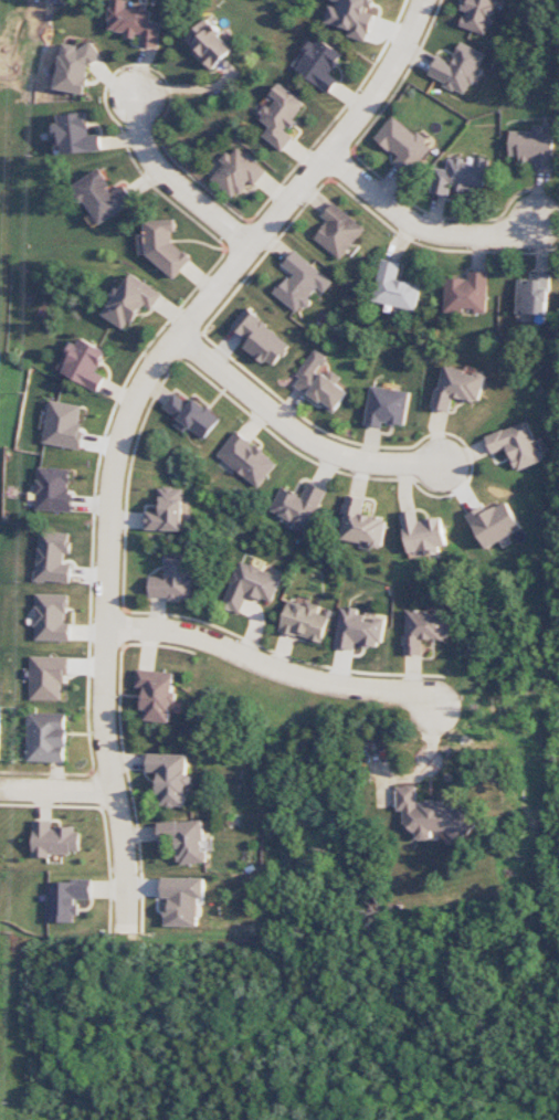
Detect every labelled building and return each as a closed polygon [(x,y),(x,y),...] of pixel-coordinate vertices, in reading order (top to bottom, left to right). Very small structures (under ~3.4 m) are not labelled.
[(161,23),(151,22),(152,8),(136,7),(136,9),(127,8),(128,0),(126,0),(112,0),(110,31),(128,32),(128,38),(140,39),(139,46),(160,47),(161,23)] [(348,30),(347,37),(367,42),(375,12),(371,11),(374,0),(330,0),(329,2),(330,2),(324,23),(348,30)] [(459,27),(487,35),(498,0),(467,0),(459,27)] [(185,39),(213,69),(233,50),(222,37),(223,36),(207,18),(185,39)] [(343,55),(317,36),(303,54),(306,56),(296,69),(328,94),(339,81),(329,73),(343,55)] [(486,54),(461,42),(451,63),(438,56),(428,77),(466,95),(486,54)] [(57,90),(86,94),(91,60),(97,62),(99,49),(64,43),(57,90)] [(283,152),(295,136),(290,132),(298,122),(294,119),(306,103),(279,82),(270,94),(274,98),(260,117),(271,126),(263,136),(283,152)] [(103,151),(102,134),(90,135),(88,113),(56,115),(58,138),(61,138),(63,154),(103,151)] [(415,135),(393,116),(374,138),(397,158),(393,163),(408,176),(433,147),(417,133),(415,135)] [(554,132),(544,131),(544,126),(533,125),(532,131),(510,131),(509,156),(519,156),(519,163),(535,164),(535,169),(553,170),(554,132)] [(267,170),(234,146),(222,163),(223,164),(211,181),(235,199),(248,182),(254,186),(267,170)] [(489,160),(474,157),(474,163),(449,158),(446,170),(434,168),(430,192),(450,196),(451,188),(483,194),(489,160)] [(100,224),(135,202),(125,185),(115,192),(100,169),(75,185),(100,224)] [(313,238),(339,260),(365,229),(333,202),(321,216),(327,221),(313,238)] [(145,221),(147,260),(162,259),(162,275),(188,274),(187,247),(174,248),(173,220),(145,221)] [(333,282),(293,250),(281,266),(290,273),(273,294),(296,313),(302,305),(304,306),(318,288),(324,293),(333,282)] [(401,264),(382,259),(372,301),(416,311),(422,285),(397,280),(401,264)] [(445,312),(475,313),(487,313),(488,273),(469,272),(469,279),(446,279),(445,312)] [(124,329),(129,321),(133,323),(144,305),(153,310),(163,293),(129,273),(103,316),(124,329)] [(517,314),(548,315),(550,275),(530,274),(530,279),(518,279),(517,314)] [(243,346),(270,369),(289,345),(245,308),(230,326),(248,341),(243,346)] [(98,391),(106,377),(97,372),(107,351),(78,337),(68,357),(70,358),(63,373),(98,391)] [(348,392),(336,384),(340,377),(330,370),(325,377),(317,372),(327,358),(314,349),(291,384),(334,413),(348,392)] [(433,408),(451,412),(454,397),(480,403),(487,375),(443,365),(433,408)] [(365,424),(383,427),(384,423),(405,426),(411,392),(372,386),(365,424)] [(203,439),(219,418),(194,399),(189,404),(174,393),(163,408),(178,419),(173,426),(184,433),(188,428),(203,439)] [(85,406),(50,401),(44,444),(78,449),(85,406)] [(487,437),(494,454),(509,448),(518,471),(544,461),(529,421),(487,437)] [(259,487),(277,462),(233,432),(216,458),(259,487)] [(69,513),(72,470),(39,467),(36,510),(69,513)] [(280,487),(269,511),(289,520),(286,526),(306,535),(326,490),(308,482),(302,497),(280,487)] [(146,530),(182,531),(183,488),(160,488),(160,512),(147,511),(146,530)] [(362,515),(365,498),(347,495),(339,540),(382,547),(387,519),(362,515)] [(487,512),(485,507),(469,514),(485,548),(523,531),(509,502),(487,512)] [(408,554),(426,550),(426,553),(448,549),(441,517),(419,521),(417,511),(400,514),(408,554)] [(71,564),(64,564),(65,554),(69,554),(71,533),(40,531),(36,581),(70,584),(71,564)] [(150,577),(150,599),(191,599),(191,553),(165,553),(165,577),(150,577)] [(282,577),(239,561),(222,607),(241,614),(248,594),(272,603),(282,577)] [(70,641),(70,623),(67,623),(67,594),(37,594),(36,641),(70,641)] [(322,643),(330,617),(319,614),(320,608),(289,599),(280,631),(322,643)] [(385,618),(375,617),(375,618),(358,616),(359,609),(340,607),(335,648),(355,650),(355,645),(382,648),(385,618)] [(423,655),(423,639),(448,639),(449,612),(405,611),(404,655),(423,655)] [(61,700),(61,683),(68,683),(69,657),(31,656),(30,700),(61,700)] [(169,723),(171,702),(173,703),(176,673),(138,669),(136,687),(144,688),(142,711),(145,711),(144,720),(169,723)] [(27,761),(65,762),(66,714),(28,713),(27,761)] [(158,773),(157,806),(186,807),(186,784),(188,784),(189,755),(148,754),(147,773),(158,773)] [(418,801),(417,786),(397,787),(398,810),(404,810),(404,826),(416,835),(417,840),(429,840),(435,832),(445,831),(461,843),(476,824),(445,800),(418,801)] [(158,823),(161,846),(176,844),(178,866),(209,863),(208,851),(205,851),(202,819),(158,823)] [(79,855),(79,827),(52,827),(52,821),(33,821),(33,855),(79,855)] [(198,926),(199,898),(205,898),(205,879),(163,878),(162,898),(167,898),(167,926),(198,926)] [(91,881),(47,880),(47,922),(77,923),(77,899),(91,899),(91,881)]
